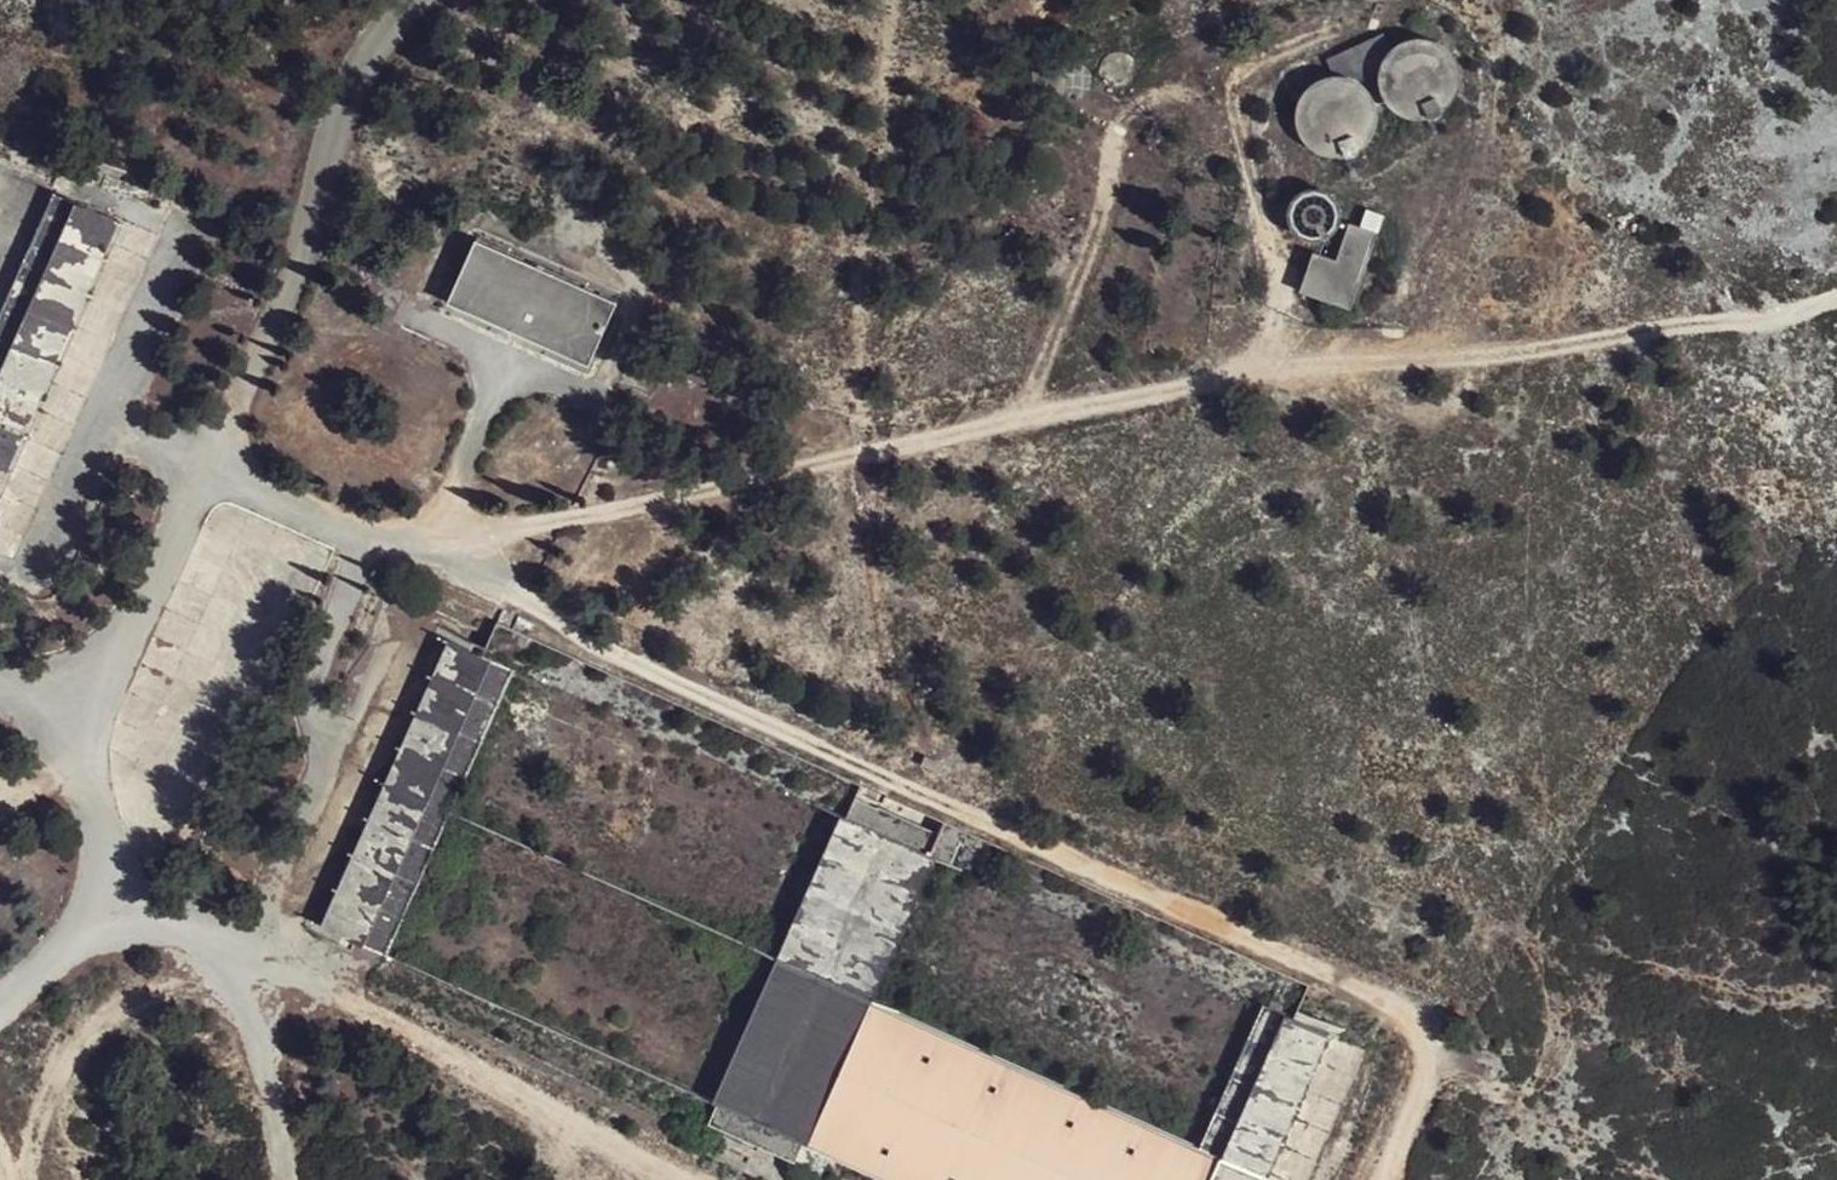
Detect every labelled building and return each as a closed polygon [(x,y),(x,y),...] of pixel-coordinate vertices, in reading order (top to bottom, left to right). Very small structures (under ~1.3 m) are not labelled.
[(1381,61),(1380,77),(1382,84),(1388,98),(1398,110),(1411,118),(1426,121),(1441,120),(1455,114),(1461,109),(1471,98),(1477,83),(1478,68),(1474,54),(1466,40),(1454,31),(1440,24),(1425,24),(1410,27),(1397,35),(1387,47),(1381,61)] [(1067,63),(1061,71),(1059,74),(1059,84),(1063,92),(1071,97),(1081,98),(1084,98),(1092,93),(1097,85),(1097,75),(1093,66),(1085,61),(1076,60),(1067,63)] [(1295,99),(1292,114),(1292,118),(1295,133),(1302,146),(1313,156),(1327,163),(1342,164),(1357,161),(1364,158),(1376,148),(1384,136),(1388,121),(1387,106),(1381,91),(1371,80),(1358,73),(1344,68),(1328,70),(1315,76),(1303,86),(1295,99)] [(90,166),(0,333),(0,499),(157,199),(90,166)] [(1334,182),(1323,177),(1311,176),(1299,180),(1290,187),(1283,198),(1281,210),(1285,223),(1288,228),(1297,237),(1309,241),(1322,242),(1333,236),(1342,227),(1347,216),(1347,203),(1343,191),(1334,182)] [(1379,233),(1352,223),(1340,258),(1317,250),(1303,290),(1354,308),(1379,233)] [(625,308),(489,238),(452,312),(590,382),(625,308)] [(533,653),(458,617),(313,895),(394,935),(533,653)] [(956,848),(848,796),(709,1072),(803,1123),(956,848)] [(1277,999),(1192,1179),(1288,1179),(1353,1037),(1277,999)]
